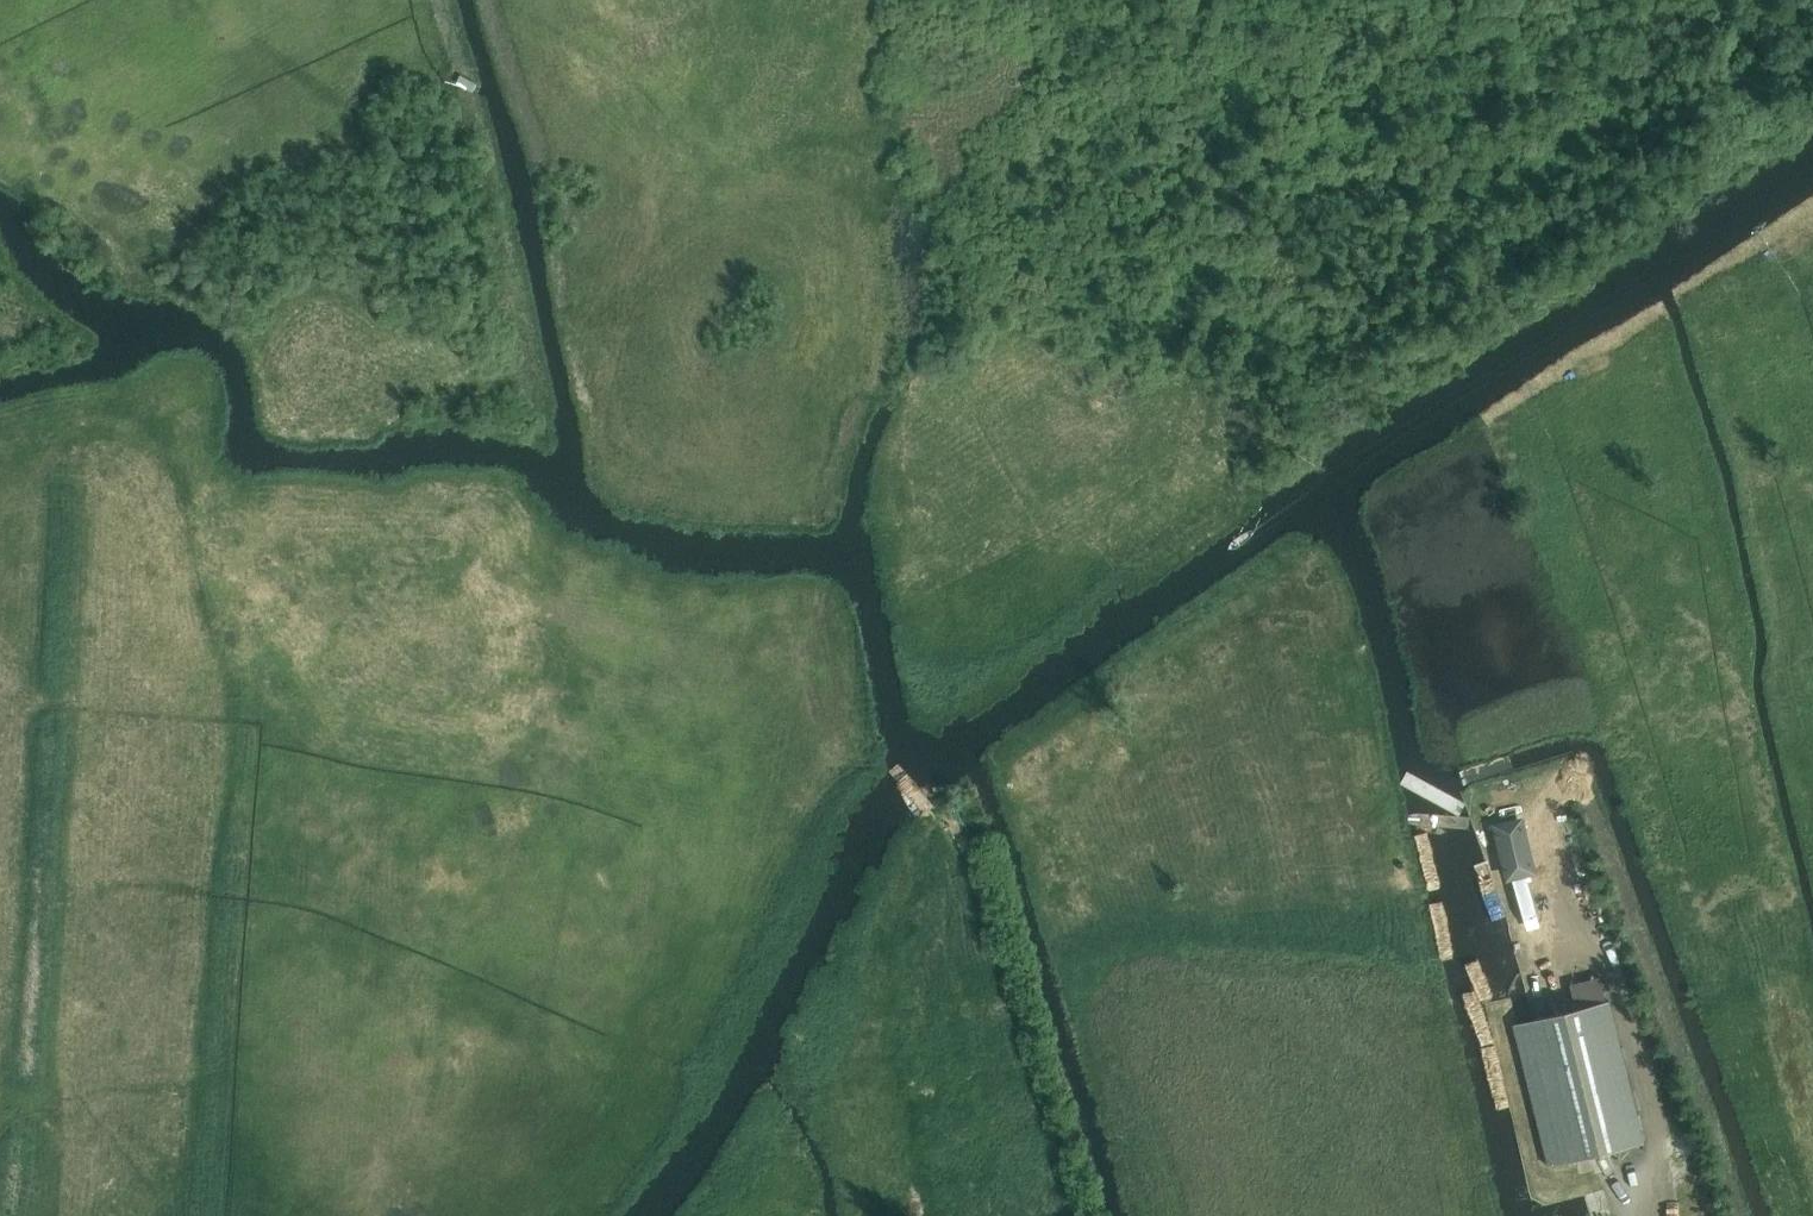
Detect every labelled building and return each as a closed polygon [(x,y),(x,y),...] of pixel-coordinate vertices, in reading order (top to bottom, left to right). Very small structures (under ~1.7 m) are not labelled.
[(40,179),(35,188),(61,202),(66,192),(40,179)] [(1523,816),(1491,823),(1505,881),(1537,873),(1523,816)] [(1570,986),(1575,1008),(1532,1018),(1517,1022),(1513,1023),(1549,1164),(1644,1141),(1608,999),(1605,1000),(1600,979),(1570,986)]
